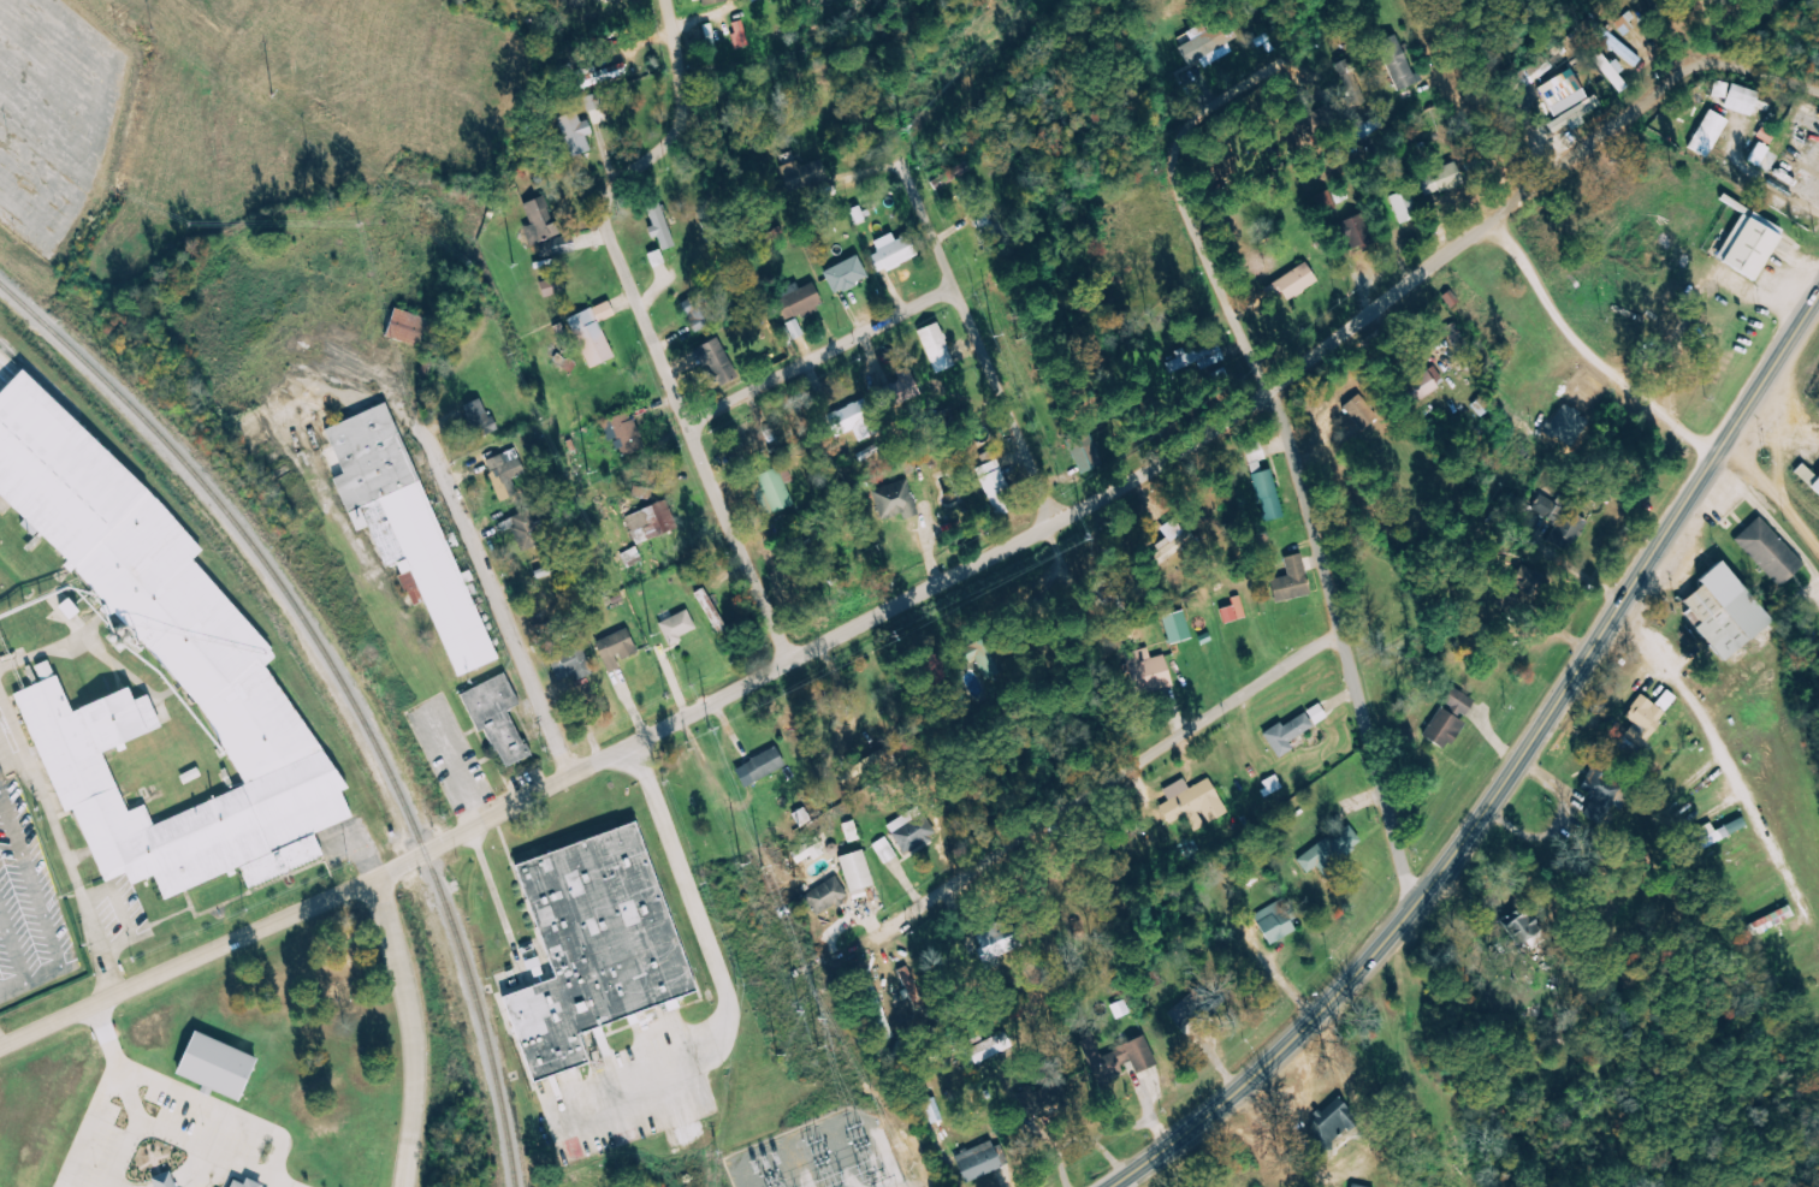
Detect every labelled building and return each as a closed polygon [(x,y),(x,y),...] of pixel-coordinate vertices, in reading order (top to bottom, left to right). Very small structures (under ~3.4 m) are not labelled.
[(730,24),(739,51),(751,47),(742,20),(730,24)] [(1635,68),(1642,60),(1599,25),(1593,33),(1635,68)] [(1378,43),(1399,92),(1418,84),(1397,35),(1378,43)] [(575,73),(581,90),(628,74),(624,63),(597,72),(595,66),(575,73)] [(1712,96),(1725,100),(1723,109),(1751,117),(1758,93),(1716,81),(1712,96)] [(1581,116),(1600,107),(1592,90),(1554,107),(1559,119),(1548,124),(1552,134),(1568,127),(1570,131),(1584,125),(1581,116)] [(1688,150),(1709,159),(1727,120),(1706,110),(1688,150)] [(588,135),(592,134),(589,120),(582,122),(579,112),(558,117),(569,158),(592,152),(588,135)] [(1419,174),(1424,195),(1461,186),(1457,165),(1419,174)] [(1389,197),(1397,224),(1415,219),(1407,191),(1389,197)] [(677,246),(657,195),(641,201),(662,252),(677,246)] [(524,204),(540,243),(559,235),(543,196),(524,204)] [(1001,230),(988,202),(969,211),(982,239),(1001,230)] [(1352,250),(1368,242),(1354,215),(1338,224),(1352,250)] [(1779,238),(1740,216),(1714,260),(1753,283),(1779,238)] [(873,242),(878,253),(870,257),(877,274),(917,259),(907,235),(894,241),(891,235),(873,242)] [(575,253),(572,237),(540,243),(542,258),(575,253)] [(652,268),(664,265),(660,251),(649,254),(652,268)] [(832,294),(867,282),(859,258),(823,270),(832,294)] [(1281,302),(1318,285),(1307,264),(1271,281),(1281,302)] [(812,283),(798,289),(797,286),(773,296),(785,322),(822,306),(812,283)] [(614,359),(600,322),(614,316),(608,302),(568,318),(589,369),(614,359)] [(423,319),(392,309),(384,338),(414,347),(423,319)] [(786,323),(793,340),(803,337),(797,319),(786,323)] [(917,331),(935,375),(955,367),(937,322),(917,331)] [(1444,330),(1454,346),(1464,340),(1454,324),(1444,330)] [(714,389),(738,378),(719,338),(695,350),(714,389)] [(1226,361),(1218,341),(1165,362),(1170,374),(1197,363),(1200,371),(1226,361)] [(341,794),(333,801),(277,656),(191,561),(198,556),(28,367),(0,392),(0,493),(217,734),(239,791),(152,825),(144,806),(125,814),(102,753),(160,731),(146,696),(130,702),(125,690),(68,712),(49,661),(36,666),(37,685),(19,692),(93,884),(154,879),(163,901),(235,873),(235,872),(250,888),(322,860),(312,835),(351,820),(341,794)] [(1411,403),(1445,386),(1436,368),(1402,386),(1411,403)] [(884,406),(919,397),(913,377),(879,386),(884,406)] [(1347,414),(1339,421),(1355,438),(1377,417),(1357,395),(1342,408),(1347,414)] [(495,431),(482,398),(464,405),(477,438),(495,431)] [(824,415),(832,439),(853,431),(857,442),(875,435),(862,401),(824,415)] [(499,659),(387,402),(320,432),(340,477),(332,481),(355,534),(368,528),(386,568),(408,559),(425,599),(426,599),(460,677),(499,659)] [(603,422),(618,460),(644,449),(629,412),(603,422)] [(1067,438),(1077,474),(1102,468),(1092,431),(1067,438)] [(524,474),(516,450),(485,460),(498,502),(518,495),(513,478),(524,474)] [(975,469),(995,518),(1016,509),(992,451),(980,456),(983,466),(975,469)] [(794,481),(785,463),(755,477),(772,515),(794,505),(785,485),(794,481)] [(1793,473),(1807,486),(1815,478),(1801,464),(1793,473)] [(1284,517),(1270,469),(1248,476),(1262,523),(1284,517)] [(1818,498),(1818,476),(1808,488),(1818,498)] [(904,520),(919,515),(907,480),(872,492),(882,521),(902,514),(904,520)] [(1544,537),(1565,553),(1587,525),(1567,509),(1572,503),(1561,494),(1555,502),(1544,494),(1533,508),(1554,525),(1544,537)] [(647,541),(679,528),(668,500),(636,513),(647,541)] [(531,544),(528,536),(538,532),(530,511),(503,522),(514,550),(531,544)] [(1158,529),(1171,544),(1184,532),(1172,517),(1158,529)] [(1734,541),(1778,588),(1803,565),(1758,518),(1734,541)] [(1309,596),(1301,554),(1284,558),(1288,576),(1270,580),(1274,603),(1309,596)] [(1769,625),(1718,562),(1694,582),(1699,588),(1680,603),(1692,618),(1688,621),(1721,663),(1769,625)] [(723,629),(706,589),(697,592),(715,633),(723,629)] [(1231,598),(1233,607),(1220,609),(1223,624),(1245,620),(1241,596),(1231,598)] [(73,616),(64,602),(56,607),(64,621),(73,616)] [(658,624),(668,645),(697,631),(687,610),(658,624)] [(1189,640),(1184,612),(1162,616),(1167,644),(1189,640)] [(622,668),(619,662),(638,653),(627,629),(594,644),(609,674),(622,668)] [(572,682),(594,674),(583,644),(548,657),(557,682),(570,678),(572,682)] [(1005,672),(991,645),(972,655),(987,682),(1005,672)] [(1172,688),(1165,655),(1151,659),(1148,649),(1124,654),(1134,697),(1172,688)] [(520,705),(505,672),(466,692),(502,771),(533,756),(511,708),(520,705)] [(1474,700),(1451,688),(1442,706),(1465,718),(1474,700)] [(1637,751),(1678,699),(1666,691),(1655,706),(1641,695),(1624,717),(1634,725),(1622,739),(1637,751)] [(1306,711),(1313,726),(1326,720),(1320,705),(1306,711)] [(1447,753),(1463,721),(1439,709),(1423,741),(1447,753)] [(1313,728),(1305,713),(1281,727),(1280,724),(1262,734),(1277,760),(1293,751),(1288,742),(1313,728)] [(742,788),(785,768),(776,749),(733,769),(742,788)] [(1227,813),(1208,779),(1189,790),(1183,779),(1162,791),(1168,802),(1158,808),(1168,826),(1184,817),(1193,833),(1206,826),(1206,825),(1227,813)] [(904,855),(937,835),(924,814),(891,835),(904,855)] [(600,1066),(588,1032),(700,995),(640,819),(511,862),(552,984),(511,998),(541,1085),(600,1066)] [(1306,875),(1318,867),(1321,873),(1362,845),(1349,825),(1296,860),(1306,875)] [(899,857),(887,837),(874,845),(886,865),(899,857)] [(801,861),(821,857),(818,841),(798,845),(801,861)] [(839,858),(849,893),(873,886),(863,851),(839,858)] [(812,914),(848,900),(839,878),(803,892),(812,914)] [(1290,923),(1296,920),(1288,900),(1252,915),(1266,946),(1295,934),(1290,923)] [(1793,917),(1787,906),(1747,926),(1753,937),(1793,917)] [(1503,928),(1519,948),(1540,931),(1524,911),(1503,928)] [(1000,927),(971,940),(983,966),(1012,952),(1000,927)] [(1140,991),(1162,986),(1160,973),(1137,977),(1140,991)] [(188,1078),(252,1101),(269,1056),(204,1033),(188,1078)] [(972,1067),(1014,1048),(1007,1033),(965,1051),(972,1067)] [(1156,1065),(1144,1036),(1114,1049),(1122,1066),(1128,1064),(1133,1075),(1156,1065)] [(925,1100),(929,1123),(941,1121),(936,1098),(925,1100)] [(1309,1127),(1328,1146),(1358,1117),(1340,1098),(1309,1127)] [(953,1155),(961,1182),(1000,1170),(992,1143),(953,1155)] [(183,1177),(174,1173),(171,1180),(172,1181),(170,1186),(180,1186),(183,1177)] [(272,1185),(255,1178),(252,1184),(240,1179),(237,1186),(271,1186),(272,1185)]
